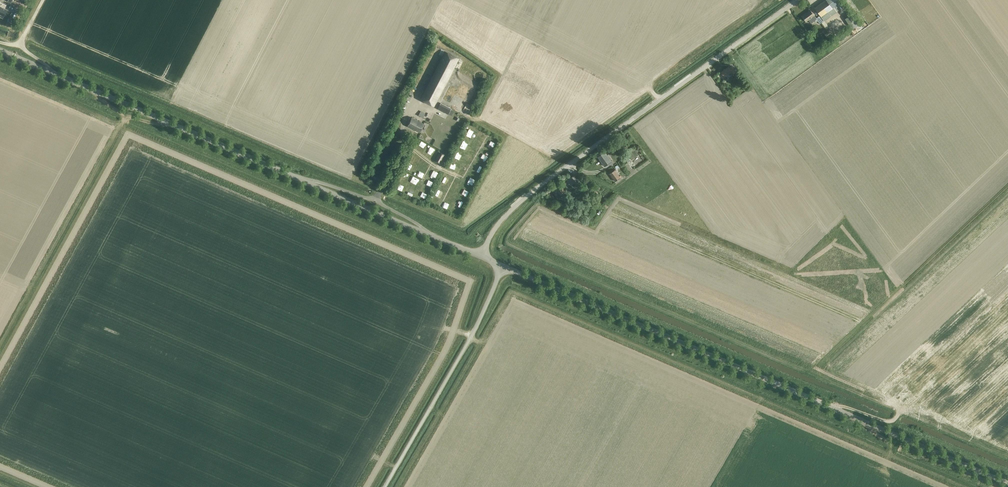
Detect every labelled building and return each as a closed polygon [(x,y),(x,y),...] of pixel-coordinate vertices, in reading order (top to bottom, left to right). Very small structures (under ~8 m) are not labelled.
[(820,23),(829,17),(826,13),(840,3),(837,0),(825,0),(815,8),(820,15),(816,18),(811,10),(802,16),(806,21),(808,19),(811,23),(814,20),(815,21),(817,20),(820,23)] [(845,19),(850,27),(858,21),(856,19),(857,18),(854,13),(853,13),(850,9),(849,12),(851,15),(845,19)] [(831,39),(829,35),(832,32),(829,27),(826,29),(828,32),(824,35),(826,37),(826,36),(829,40),(830,40),(831,41),(834,39),(833,38),(831,39)] [(445,52),(420,100),(433,107),(458,59),(445,52)] [(738,71),(736,69),(734,70),(732,66),(729,68),(729,67),(721,72),(724,77),(732,72),(733,74),(738,71)] [(451,109),(440,103),(437,109),(448,114),(451,109)] [(423,124),(411,118),(407,127),(418,133),(423,124)] [(612,161),(605,151),(603,149),(596,154),(605,166),(612,161)] [(620,178),(615,170),(610,174),(615,181),(620,178)] [(571,185),(574,183),(576,187),(580,184),(573,175),(570,178),(572,181),(569,183),(571,185)] [(565,191),(560,185),(555,188),(561,196),(563,194),(562,193),(565,191)]
